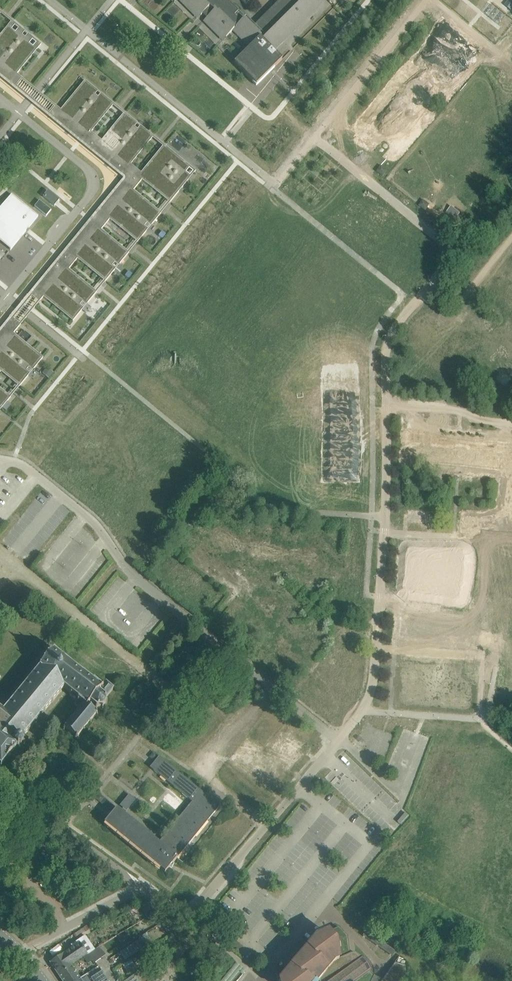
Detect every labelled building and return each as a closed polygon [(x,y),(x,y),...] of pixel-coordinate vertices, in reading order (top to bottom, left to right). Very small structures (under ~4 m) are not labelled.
[(188,3),(190,1),(196,7),(194,9),(201,15),(202,14),(207,18),(213,24),(214,22),(220,28),(218,30),(226,37),(232,31),(236,27),(253,44),(249,48),(234,63),(250,79),(256,85),(282,60),(273,51),(282,42),(279,39),(318,0),(273,0),(276,3),(255,25),(246,16),(245,17),(227,0),(185,0),(188,3)] [(505,16),(490,4),(484,12),(498,24),(505,16)] [(13,86),(20,77),(17,74),(20,70),(19,69),(33,52),(24,45),(27,41),(18,33),(15,37),(7,30),(0,38),(0,75),(13,86)] [(13,86),(50,116),(57,107),(20,77),(13,86)] [(57,107),(50,116),(66,129),(68,127),(71,130),(70,132),(106,162),(107,160),(111,162),(109,164),(124,176),(126,176),(127,180),(124,180),(112,194),(114,196),(111,199),(109,198),(80,234),(82,236),(79,239),(77,237),(48,274),(49,275),(47,278),(45,277),(31,293),(40,301),(43,297),(47,300),(48,299),(69,315),(68,317),(73,321),(82,310),(77,306),(83,299),(88,303),(97,292),(91,288),(90,289),(74,276),(70,273),(71,271),(69,269),(77,259),(79,261),(81,259),(101,276),(100,278),(105,282),(114,271),(109,267),(115,260),(120,264),(129,253),(124,248),(122,250),(102,233),(103,231),(101,230),(109,219),(112,221),(113,220),(133,236),(132,238),(137,242),(146,231),(142,227),(148,220),(152,224),(161,213),(158,210),(156,212),(136,195),(137,193),(135,192),(143,181),(150,186),(151,185),(155,188),(167,198),(166,200),(170,203),(179,192),(177,190),(181,186),(182,188),(189,180),(182,174),(184,172),(181,170),(187,164),(179,157),(178,159),(174,156),(175,154),(164,145),(160,150),(161,151),(148,168),(146,166),(141,173),(131,164),(132,162),(131,161),(148,140),(149,142),(154,136),(143,127),(139,132),(132,126),(135,122),(124,113),(120,118),(122,119),(105,140),(103,138),(101,140),(91,132),(93,130),(91,129),(105,112),(108,108),(110,109),(114,104),(113,103),(112,103),(113,104),(110,108),(82,85),(85,81),(86,82),(86,81),(85,80),(81,85),(82,87),(65,107),(64,106),(61,110),(57,107)] [(49,190),(44,196),(55,205),(60,199),(49,190)] [(31,225),(38,216),(12,194),(0,209),(0,237),(1,235),(4,238),(3,239),(4,240),(5,239),(8,241),(7,243),(8,244),(10,242),(13,245),(9,249),(10,250),(31,225)] [(51,210),(39,200),(34,207),(46,216),(51,210)] [(445,213),(454,220),(460,213),(451,206),(445,213)] [(15,381),(14,383),(19,387),(28,376),(24,372),(29,365),(34,369),(43,358),(38,353),(37,355),(16,338),(17,336),(14,333),(19,326),(11,319),(0,332),(0,368),(15,381)] [(0,407),(2,408),(11,397),(6,393),(4,394),(0,391),(0,407)] [(401,433),(407,434),(410,413),(404,412),(401,433)] [(422,450),(408,450),(407,463),(422,463),(422,450)] [(408,511),(408,521),(429,522),(429,511),(408,511)] [(1,767),(7,759),(17,747),(18,749),(24,742),(21,739),(62,688),(69,694),(68,696),(75,702),(74,704),(79,708),(77,711),(75,710),(74,711),(76,712),(71,718),(69,717),(68,719),(69,720),(64,726),(63,725),(62,726),(63,727),(62,729),(63,731),(65,729),(74,736),(73,738),(74,739),(76,738),(77,739),(78,738),(77,736),(82,730),(83,731),(85,730),(83,729),(88,722),(90,724),(91,722),(89,721),(97,712),(95,710),(96,709),(100,708),(101,709),(103,709),(102,707),(105,704),(107,704),(107,702),(105,702),(106,697),(113,688),(106,682),(103,685),(97,679),(96,681),(54,648),(3,710),(0,708),(0,766),(1,767)] [(208,692),(198,700),(202,705),(213,697),(208,692)] [(285,725),(268,746),(278,753),(274,758),(249,739),(233,761),(267,787),(275,777),(280,781),(301,753),(297,750),(305,740),(285,725)] [(191,803),(158,843),(116,808),(104,823),(146,858),(165,873),(219,806),(211,800),(158,756),(149,768),(191,803)] [(279,980),(406,980),(406,966),(395,962),(382,980),(376,977),(374,976),(371,970),(373,968),(370,961),(364,956),(362,958),(359,956),(355,953),(350,954),(350,952),(347,937),(339,928),(329,932),(320,936),(316,938),(315,938),(310,944),(308,946),(279,980)] [(99,940),(102,944),(117,934),(114,929),(105,935),(106,936),(99,940)] [(366,931),(362,936),(363,936),(365,938),(376,945),(378,947),(389,954),(392,956),(396,951),(366,931)] [(387,941),(394,946),(399,938),(392,933),(387,941)] [(142,938),(120,952),(125,959),(147,945),(142,938)] [(63,954),(50,963),(58,975),(71,966),(71,965),(87,954),(78,940),(71,945),(73,948),(63,954)] [(101,958),(95,950),(88,954),(93,960),(96,962),(101,958)] [(93,960),(88,954),(84,958),(88,963),(93,960)] [(131,959),(122,965),(128,973),(136,967),(131,959)] [(221,980),(237,980),(246,970),(236,963),(221,980)] [(71,966),(58,975),(62,980),(77,980),(80,979),(71,966)] [(105,979),(102,974),(103,972),(102,970),(100,972),(91,979),(88,974),(80,979),(77,980),(102,980),(105,979)]
